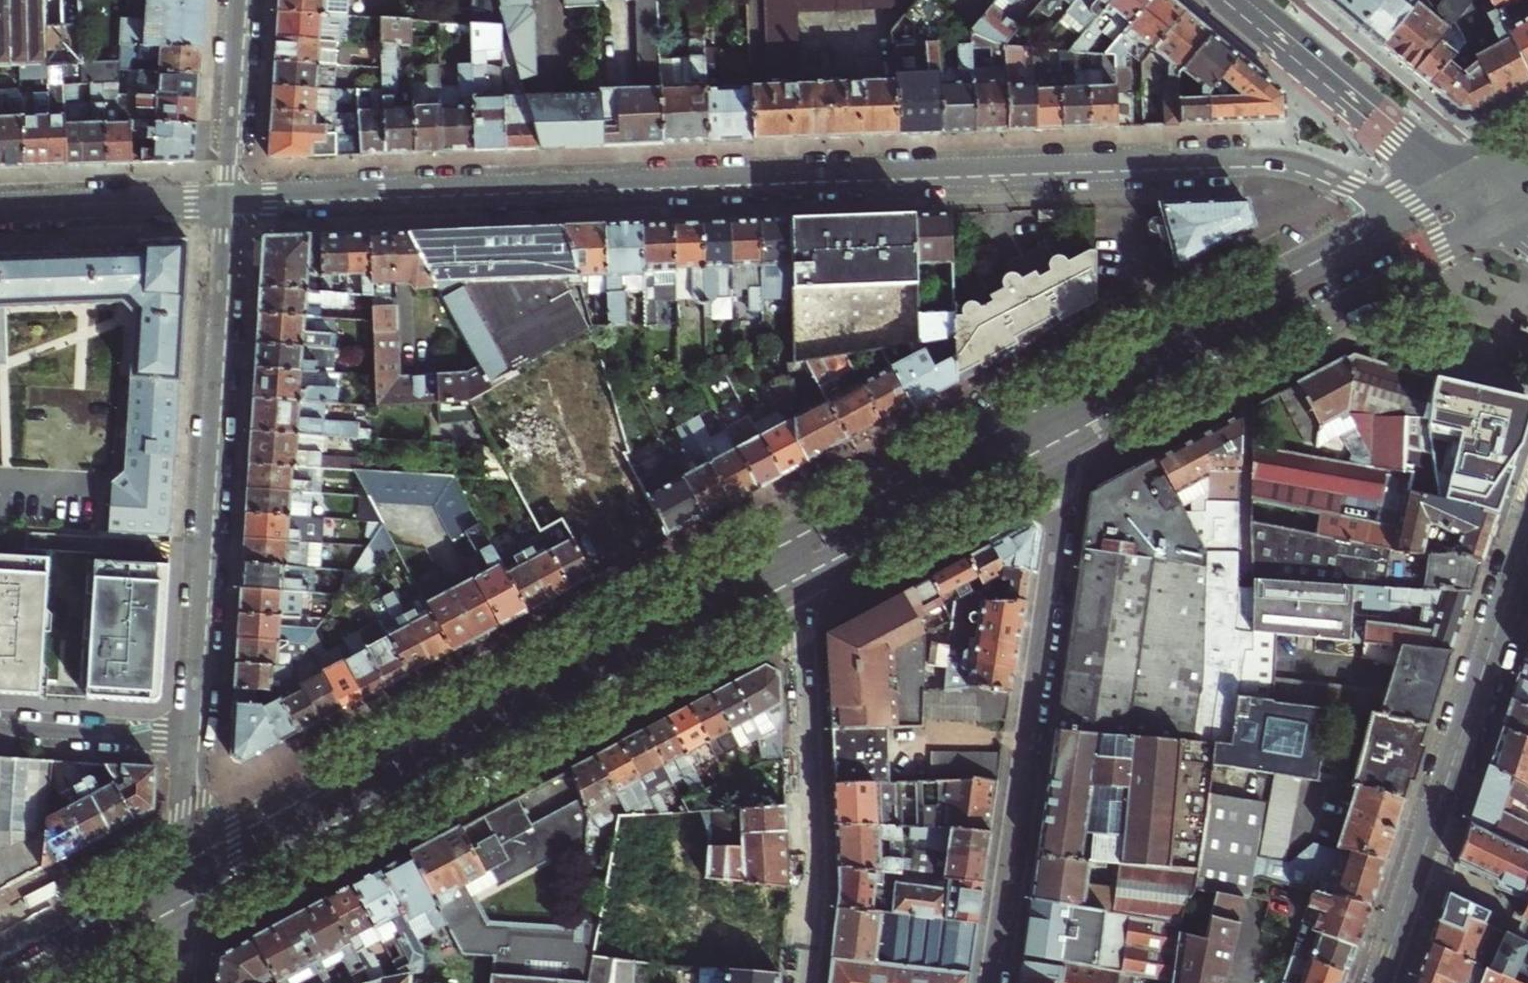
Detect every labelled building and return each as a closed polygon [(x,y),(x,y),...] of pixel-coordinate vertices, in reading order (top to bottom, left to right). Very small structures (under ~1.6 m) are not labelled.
[(20,83),(42,82),(42,87),(47,87),(50,166),(58,166),(67,166),(66,125),(65,105),(80,104),(84,104),(85,84),(84,64),(80,0),(0,0),(0,67),(19,67),(20,83)] [(148,20),(126,19),(124,44),(201,49),(204,4),(205,0),(149,0),(148,20)] [(278,15),(351,18),(366,19),(367,0),(279,0),(278,15)] [(471,23),(471,31),(472,61),(475,151),(490,151),(506,150),(504,98),(503,69),(493,69),(492,60),(502,59),(502,28),(507,28),(499,0),(473,0),(471,23)] [(507,28),(522,80),(538,75),(537,17),(530,8),(528,0),(499,0),(507,28)] [(566,48),(573,48),(575,95),(526,97),(541,149),(574,148),(603,147),(602,88),(599,0),(564,0),(566,48)] [(659,0),(639,0),(641,87),(602,88),(603,147),(640,146),(663,145),(661,86),(661,58),(659,0)] [(913,10),(921,0),(764,0),(767,88),(752,89),(754,142),(804,140),(836,139),(861,138),(898,136),(896,83),(810,86),(807,7),(902,1),(913,10)] [(896,83),(898,136),(916,135),(942,134),(939,69),(937,28),(949,13),(946,11),(932,0),(921,0),(913,10),(894,33),(896,83)] [(946,11),(949,13),(956,19),(971,32),(995,3),(991,0),(956,0),(946,11)] [(1075,28),(1084,35),(1090,27),(1112,0),(1099,0),(1075,28)] [(1090,27),(1099,35),(1112,19),(1125,29),(1149,0),(1112,0),(1090,27)] [(1170,0),(1149,0),(1125,29),(1106,53),(1116,54),(1117,76),(1127,76),(1127,56),(1130,52),(1143,63),(1153,51),(1185,13),(1172,1),(1170,0)] [(1344,16),(1358,28),(1381,0),(1325,0),(1344,16)] [(1417,0),(1381,0),(1358,28),(1370,38),(1380,45),(1417,1),(1417,0)] [(1471,0),(1443,0),(1432,14),(1417,1),(1380,45),(1398,60),(1412,72),(1455,20),(1471,0)] [(1455,20),(1465,39),(1496,96),(1510,89),(1522,83),(1527,80),(1527,75),(1492,5),(1489,0),(1471,0),(1455,20)] [(1492,5),(1499,2),(1502,8),(1518,0),(1489,0),(1492,5)] [(1492,5),(1527,75),(1527,0),(1518,0),(1502,8),(1499,2),(1492,5)] [(1021,25),(995,3),(971,32),(1005,45),(1021,25)] [(1183,68),(1210,34),(1201,26),(1185,13),(1153,51),(1171,67),(1168,71),(1168,83),(1163,83),(1164,126),(1180,126),(1180,99),(1179,73),(1183,68)] [(350,31),(351,18),(278,15),(277,22),(276,40),(342,44),(343,31),(350,31)] [(971,32),(956,19),(958,68),(939,69),(942,134),(960,134),(975,133),(972,65),(972,47),(971,32)] [(384,107),(398,106),(397,44),(413,43),(412,21),(382,20),(384,107)] [(1465,39),(1455,20),(1412,72),(1422,80),(1428,86),(1465,39)] [(471,23),(438,22),(439,31),(471,31),(471,23)] [(972,65),(975,133),(993,133),(1008,132),(1005,45),(971,32),(972,47),(989,46),(990,62),(992,72),(982,73),(981,64),(972,65)] [(1220,77),(1237,57),(1226,47),(1210,34),(1183,68),(1203,85),(1197,92),(1197,98),(1180,99),(1180,126),(1210,125),(1210,94),(1210,89),(1220,77)] [(718,35),(705,36),(705,40),(708,143),(733,142),(754,142),(752,89),(751,74),(725,75),(724,56),(719,51),(718,35)] [(1465,39),(1428,86),(1447,102),(1458,110),(1470,111),(1485,103),(1496,96),(1465,39)] [(361,45),(342,44),(276,40),(276,45),(275,64),(336,68),(336,55),(360,57),(361,45)] [(683,57),(661,58),(661,86),(663,145),(690,144),(708,143),(705,40),(691,40),(691,49),(687,49),(683,57)] [(201,49),(124,44),(124,65),(123,70),(129,70),(136,70),(138,50),(146,51),(144,71),(200,74),(201,56),(201,49)] [(1026,69),(1025,47),(1005,45),(1008,132),(1023,131),(1037,131),(1036,86),(1018,87),(1018,70),(1026,69)] [(1074,68),(1073,50),(1060,50),(1061,70),(1064,130),(1077,129),(1091,129),(1088,68),(1074,68)] [(1106,53),(1104,53),(1104,67),(1088,68),(1091,129),(1105,128),(1118,128),(1117,95),(1117,76),(1116,54),(1106,53)] [(1261,77),(1237,57),(1220,77),(1247,98),(1218,99),(1218,94),(1210,94),(1210,125),(1231,124),(1285,121),(1284,96),(1261,77)] [(1049,59),(1035,59),(1036,86),(1037,131),(1050,130),(1064,130),(1061,70),(1049,70),(1049,59)] [(475,151),(472,61),(458,61),(459,85),(441,85),(443,153),(459,152),(475,151)] [(120,103),(122,103),(123,95),(123,70),(124,65),(84,64),(85,84),(84,104),(94,104),(104,104),(110,103),(120,103)] [(337,92),(338,68),(336,68),(275,64),(274,71),(273,89),(337,92)] [(441,85),(440,65),(424,66),(425,105),(414,106),(415,154),(430,153),(443,153),(441,85)] [(200,74),(144,71),(136,70),(129,70),(128,76),(138,77),(138,96),(198,99),(199,82),(200,74)] [(42,82),(20,83),(20,91),(23,167),(36,167),(50,166),(47,87),(42,87),(42,82)] [(360,105),(360,94),(337,92),(273,89),(273,95),(272,113),(336,115),(336,104),(360,105)] [(20,91),(15,91),(15,96),(0,96),(0,168),(10,168),(23,167),(20,91)] [(1132,94),(1117,95),(1118,128),(1134,127),(1132,94)] [(198,99),(138,96),(137,109),(156,110),(155,122),(196,125),(198,105),(198,99)] [(521,149),(541,149),(526,97),(504,98),(506,150),(521,149)] [(118,164),(131,163),(131,146),(130,140),(130,137),(130,121),(130,103),(122,103),(120,103),(120,110),(110,110),(110,103),(104,104),(106,164),(118,164)] [(106,164),(104,104),(94,104),(94,124),(81,124),(80,104),(65,105),(66,125),(67,166),(80,165),(96,165),(106,164)] [(398,106),(384,107),(385,155),(400,154),(415,154),(414,106),(398,106)] [(384,107),(360,107),(360,116),(361,137),(361,156),(372,155),(385,155),(384,107)] [(339,122),(339,115),(336,115),(272,113),(271,126),(271,135),(327,136),(347,137),(347,122),(339,122)] [(352,116),(352,137),(361,137),(360,116),(352,116)] [(155,122),(130,121),(130,137),(195,141),(196,134),(196,125),(155,122)] [(326,145),(327,136),(271,135),(270,143),(270,159),(343,156),(343,151),(335,151),(335,145),(326,145)] [(195,141),(130,137),(130,140),(143,141),(143,145),(131,146),(131,163),(142,163),(194,161),(195,141)] [(1245,202),(1158,205),(1163,224),(1167,240),(1175,269),(1194,259),(1224,243),(1253,227),(1245,202)] [(935,214),(915,215),(917,266),(952,265),(950,213),(935,214)] [(789,220),(791,283),(918,279),(917,266),(915,215),(836,218),(789,220)] [(762,300),(792,298),(791,283),(789,220),(773,221),(758,221),(762,300)] [(745,222),(729,222),(732,291),(748,290),(749,313),(762,312),(762,300),(758,221),(745,222)] [(702,223),(705,307),(706,320),(712,320),(712,326),(733,325),(732,291),(729,222),(713,223),(702,223)] [(699,307),(705,307),(702,223),(683,224),(673,224),(676,303),(693,302),(699,307)] [(644,292),(645,328),(658,328),(657,303),(676,303),(673,224),(654,225),(641,225),(644,292)] [(644,292),(641,225),(615,226),(604,227),(607,316),(608,327),(625,326),(624,293),(644,292)] [(581,289),(583,296),(594,296),(595,316),(607,316),(604,227),(584,228),(564,228),(581,289)] [(483,368),(494,388),(512,378),(595,335),(563,280),(569,280),(569,288),(581,289),(564,228),(497,231),(412,234),(442,289),(483,368)] [(472,374),(404,376),(401,282),(413,282),(418,290),(442,289),(412,234),(402,234),(382,235),(370,235),(373,297),(377,401),(377,408),(436,406),(439,424),(480,420),(472,404),(495,391),(494,388),(483,368),(472,374)] [(363,236),(344,236),(346,279),(361,279),(363,296),(373,297),(370,235),(363,236)] [(346,279),(344,236),(331,237),(320,237),(322,265),(322,271),(322,279),(322,283),(323,294),(332,295),(332,279),(346,279)] [(320,237),(263,239),(263,246),(261,270),(290,272),(294,277),(311,278),(311,265),(322,265),(320,237)] [(9,367),(8,306),(20,305),(74,304),(82,304),(90,304),(121,303),(126,307),(134,315),(124,475),(114,485),(111,534),(170,538),(189,241),(138,243),(137,253),(9,257),(0,257),(0,367),(9,367)] [(989,296),(991,300),(979,306),(979,304),(979,301),(978,298),(976,297),(974,295),(971,294),(967,294),(964,295),(962,296),(959,299),(958,302),(958,306),(960,310),(954,310),(954,311),(955,337),(957,385),(1040,341),(1097,311),(1097,244),(1084,245),(1063,256),(1060,254),(1057,252),(1053,252),(1050,253),(1046,255),(1044,259),(1044,263),(1044,266),(1046,269),(1049,272),(1039,276),(1036,271),(1020,280),(1018,277),(1014,276),(1011,276),(1007,276),(1004,279),(1002,282),(1002,286),(1002,289),(989,296)] [(310,293),(311,278),(294,277),(290,272),(261,270),(261,276),(260,290),(310,293)] [(918,279),(791,283),(792,298),(795,360),(795,365),(806,363),(845,356),(882,350),(920,343),(919,312),(918,297),(918,287),(918,279)] [(926,286),(918,287),(918,297),(927,297),(926,286)] [(358,303),(359,296),(354,296),(347,295),(338,295),(332,295),(323,294),(310,293),(260,290),(259,302),(258,314),(305,317),(306,302),(311,302),(314,305),(346,307),(352,302),(358,303)] [(920,343),(955,337),(954,311),(919,312),(920,343)] [(303,347),(334,349),(336,319),(305,317),(258,314),(257,329),(256,344),(303,347)] [(920,343),(882,350),(892,369),(913,409),(934,397),(957,385),(955,337),(920,343)] [(254,370),(301,373),(303,347),(256,344),(255,357),(254,370)] [(1381,363),(1353,354),(1351,356),(1345,359),(1354,374),(1347,413),(1369,454),(1369,468),(1406,474),(1406,458),(1406,448),(1406,415),(1429,416),(1428,377),(1381,363)] [(881,425),(860,386),(842,395),(832,376),(850,367),(845,356),(806,363),(810,371),(826,401),(848,443),(866,433),(881,425)] [(1354,374),(1345,359),(1313,376),(1280,394),(1305,441),(1317,435),(1316,448),(1345,432),(1348,438),(1342,442),(1350,457),(1359,460),(1369,454),(1347,413),(1354,374)] [(913,409),(892,369),(860,386),(881,425),(896,417),(913,409)] [(338,405),(340,405),(342,376),(301,373),(254,370),(253,384),(252,399),(338,405)] [(1428,377),(1429,416),(1406,415),(1406,448),(1429,449),(1430,435),(1482,438),(1474,460),(1467,458),(1463,469),(1421,458),(1417,462),(1406,458),(1406,474),(1407,490),(1496,513),(1501,499),(1508,477),(1517,453),(1522,434),(1524,429),(1527,417),(1527,399),(1482,389),(1443,381),(1428,377)] [(795,417),(792,385),(772,387),(775,417),(753,429),(780,479),(794,471),(807,464),(799,447),(795,417)] [(335,437),(373,440),(374,427),(336,425),(338,405),(252,399),(252,412),(250,432),(335,437)] [(826,401),(795,417),(799,447),(807,464),(828,453),(848,443),(826,401)] [(1242,474),(1243,414),(1232,420),(1166,455),(1156,461),(1175,497),(1207,482),(1208,472),(1213,469),(1215,473),(1242,474)] [(753,429),(746,417),(737,422),(748,443),(734,450),(756,491),(768,485),(780,479),(753,429)] [(356,471),(372,472),(373,462),(334,459),(335,437),(250,432),(249,445),(248,465),(327,470),(356,471)] [(698,443),(731,504),(745,497),(756,491),(734,450),(721,457),(710,437),(698,443)] [(699,469),(683,477),(705,519),(717,512),(731,504),(698,443),(688,448),(699,469)] [(1369,468),(1253,449),(1252,500),(1397,527),(1407,490),(1406,474),(1369,468)] [(1118,481),(1089,496),(1055,731),(1213,742),(1232,743),(1236,698),(1202,694),(1205,551),(1190,524),(1175,497),(1156,461),(1118,481)] [(683,477),(676,464),(641,483),(669,537),(686,528),(705,519),(683,477)] [(327,470),(248,465),(248,473),(247,490),(325,494),(327,470)] [(1207,502),(1241,503),(1242,474),(1215,473),(1213,469),(1208,472),(1207,482),(1207,502)] [(468,535),(481,528),(453,477),(372,472),(356,471),(370,497),(373,503),(438,508),(456,541),(468,535)] [(564,521),(594,577),(631,557),(669,537),(641,483),(564,521)] [(245,515),(324,519),(325,494),(247,490),(246,500),(245,515)] [(1453,551),(1454,548),(1440,548),(1420,545),(1425,529),(1457,538),(1485,546),(1487,539),(1489,533),(1492,525),(1496,513),(1407,490),(1397,527),(1391,549),(1419,555),(1453,551)] [(360,522),(384,523),(373,503),(370,497),(362,497),(360,522)] [(1397,527),(1252,500),(1252,523),(1391,549),(1397,527)] [(1276,661),(1237,655),(1239,585),(1241,503),(1207,502),(1206,515),(1205,551),(1202,694),(1236,698),(1273,702),(1275,679),(1276,661)] [(244,539),(322,545),(324,519),(245,515),(244,528),(244,539)] [(1190,524),(1205,551),(1206,515),(1190,524)] [(564,521),(540,534),(570,589),(582,583),(594,577),(564,521)] [(1478,566),(1480,560),(1453,551),(1419,555),(1391,549),(1252,523),(1256,581),(1470,591),(1474,578),(1478,566)] [(996,544),(990,547),(1002,569),(1003,569),(1030,572),(1036,529),(1033,526),(1031,526),(1028,527),(1011,536),(996,544)] [(540,534),(537,527),(531,530),(534,537),(518,545),(549,601),(559,595),(570,589),(540,534)] [(479,555),(465,562),(475,581),(499,628),(515,619),(527,613),(493,551),(481,528),(468,535),(479,555)] [(1453,551),(1480,560),(1485,546),(1457,538),(1454,548),(1453,551)] [(320,569),(322,545),(244,539),(243,552),(242,564),(313,569),(320,569)] [(549,601),(518,545),(503,553),(500,547),(493,551),(527,613),(539,606),(549,601)] [(985,591),(983,603),(997,602),(997,598),(998,594),(1001,575),(1003,569),(1002,569),(990,547),(982,552),(968,559),(985,591)] [(353,571),(355,576),(376,563),(368,548),(353,571)] [(39,695),(48,560),(0,557),(0,693),(39,695)] [(952,600),(957,597),(985,591),(968,559),(947,570),(929,580),(937,598),(952,600)] [(167,583),(168,567),(95,563),(86,698),(98,699),(154,702),(159,695),(167,583)] [(301,594),(311,595),(313,569),(242,564),(241,575),(240,590),(301,594)] [(1030,572),(1003,569),(1001,575),(998,594),(997,598),(1025,602),(1028,586),(1030,572)] [(481,626),(461,589),(459,589),(452,575),(446,578),(443,574),(418,587),(431,611),(453,653),(463,647),(478,639),(473,630),(481,626)] [(931,601),(937,598),(929,580),(916,587),(901,595),(922,634),(923,636),(932,636),(936,634),(942,624),(931,601)] [(478,639),(490,633),(499,628),(475,581),(461,589),(481,626),(473,630),(478,639)] [(1460,621),(1470,591),(1256,581),(1256,586),(1253,631),(1278,633),(1349,640),(1353,598),(1364,599),(1363,608),(1397,609),(1398,601),(1420,602),(1423,603),(1416,626),(1423,627),(1419,648),(1450,651),(1454,640),(1460,621)] [(1253,631),(1256,586),(1239,585),(1237,655),(1276,661),(1278,633),(1253,631)] [(301,594),(240,590),(240,601),(239,615),(299,619),(301,594)] [(983,603),(985,591),(957,597),(952,600),(954,615),(955,615),(971,618),(1022,625),(1024,613),(1025,602),(997,598),(997,602),(983,603)] [(403,614),(392,593),(370,604),(380,622),(409,676),(419,670),(431,665),(403,614)] [(923,695),(922,634),(901,595),(872,610),(826,635),(826,654),(828,694),(830,728),(884,726),(923,725),(923,716),(923,695)] [(937,598),(931,601),(942,624),(936,634),(943,627),(952,625),(937,598)] [(954,615),(952,600),(937,598),(952,625),(953,625),(955,615),(954,615)] [(416,608),(403,614),(431,665),(441,659),(453,653),(431,611),(420,616),(416,608)] [(307,644),(316,632),(299,631),(299,619),(239,615),(238,628),(237,640),(307,644)] [(974,634),(961,634),(961,637),(1019,646),(1021,634),(1022,625),(971,618),(969,629),(974,630),(974,634)] [(1448,658),(1450,651),(1419,648),(1423,627),(1416,626),(1364,620),(1361,642),(1362,642),(1400,645),(1393,666),(1385,692),(1275,679),(1273,702),(1329,709),(1337,710),(1341,711),(1342,709),(1362,713),(1362,711),(1370,712),(1393,715),(1426,725),(1430,713),(1433,703),(1436,694),(1441,678),(1443,672),(1448,658)] [(380,622),(358,634),(387,687),(398,681),(409,676),(380,622)] [(357,631),(334,643),(343,660),(364,699),(374,693),(387,687),(358,634),(357,631)] [(478,639),(463,647),(470,649),(477,645),(477,643),(478,642),(480,644),(487,640),(490,633),(478,639)] [(961,637),(961,634),(951,633),(949,648),(932,646),(929,668),(946,671),(948,659),(955,660),(1016,669),(1017,657),(1019,646),(961,637)] [(236,664),(289,668),(290,654),(300,655),(307,644),(237,640),(237,653),(236,664)] [(1393,666),(1400,645),(1362,642),(1362,655),(1393,666)] [(321,671),(307,644),(300,655),(296,662),(300,669),(294,673),(297,679),(320,722),(330,717),(342,711),(321,671)] [(946,671),(946,677),(943,693),(969,691),(970,689),(1012,694),(1014,680),(1016,669),(955,660),(948,659),(946,671)] [(364,699),(343,660),(321,671),(342,711),(353,705),(364,699)] [(1525,661),(1522,670),(1519,678),(1527,682),(1527,662),(1525,661)] [(286,676),(292,668),(289,668),(236,664),(235,676),(235,690),(249,691),(256,691),(276,692),(286,676)] [(761,739),(756,742),(758,762),(777,762),(782,762),(777,675),(765,667),(753,673),(732,684),(761,739)] [(276,692),(298,734),(309,728),(320,722),(297,679),(290,683),(286,676),(276,692)] [(1511,700),(1527,711),(1527,682),(1519,678),(1516,688),(1511,700)] [(761,739),(732,684),(721,690),(710,697),(739,751),(756,742),(761,739)] [(923,695),(923,716),(1008,719),(1012,694),(970,689),(969,691),(943,693),(923,695)] [(249,691),(235,690),(234,700),(230,757),(241,764),(260,754),(279,744),(262,710),(257,713),(248,705),(249,691)] [(298,734),(276,692),(256,691),(260,698),(266,696),(271,706),(262,710),(279,744),(289,739),(298,734)] [(739,751),(710,697),(700,702),(688,708),(716,760),(717,762),(720,761),(739,751)] [(1340,785),(1342,777),(1322,773),(1329,709),(1273,702),(1236,698),(1232,743),(1213,742),(1210,764),(1239,768),(1272,773),(1299,778),(1340,785)] [(1511,700),(1507,712),(1503,722),(1502,727),(1527,743),(1527,711),(1511,700)] [(666,720),(694,772),(716,760),(688,708),(677,714),(666,720)] [(1353,788),(1401,799),(1407,781),(1413,764),(1420,741),(1425,728),(1426,725),(1393,715),(1370,712),(1353,788)] [(694,772),(666,720),(656,725),(644,731),(672,785),(673,786),(684,780),(693,797),(703,791),(694,772)] [(887,784),(884,726),(830,728),(832,771),(833,786),(887,784)] [(1502,727),(1499,735),(1492,754),(1489,765),(1527,787),(1527,743),(1502,727)] [(620,744),(658,817),(669,817),(656,793),(672,785),(644,731),(633,737),(620,744)] [(1213,742),(1055,731),(1040,833),(1037,857),(1194,868),(1210,764),(1213,742)] [(657,817),(658,817),(620,744),(607,751),(595,757),(627,819),(645,818),(657,817)] [(974,779),(999,783),(1003,756),(932,755),(932,783),(973,782),(974,779)] [(0,757),(0,892),(33,875),(44,869),(47,820),(48,793),(49,785),(50,761),(12,758),(0,757)] [(619,820),(627,819),(595,757),(583,763),(570,771),(582,803),(589,822),(619,820)] [(82,780),(72,762),(66,762),(58,761),(58,765),(70,786),(57,793),(66,810),(84,847),(98,840),(110,833),(82,780)] [(1169,982),(1279,982),(1282,975),(1289,951),(1293,940),(1290,941),(1258,930),(1266,899),(1248,895),(1252,875),(1256,855),(1258,855),(1267,801),(1272,773),(1239,768),(1210,764),(1194,868),(1191,887),(1183,901),(1170,979),(1169,982)] [(115,765),(106,765),(107,767),(135,821),(146,815),(154,810),(156,768),(115,765)] [(1489,765),(1485,776),(1480,789),(1508,805),(1510,799),(1527,809),(1527,787),(1489,765)] [(135,821),(107,767),(82,780),(110,833),(122,827),(135,821)] [(1284,860),(1299,778),(1272,773),(1267,801),(1258,855),(1284,860)] [(895,784),(897,827),(900,827),(911,827),(940,827),(992,834),(995,814),(999,783),(974,779),(973,782),(932,783),(895,784)] [(897,827),(895,784),(887,784),(833,786),(835,826),(897,827)] [(1335,847),(1382,857),(1386,844),(1396,814),(1401,799),(1353,788),(1335,847)] [(1470,819),(1527,850),(1527,821),(1506,808),(1508,805),(1480,789),(1476,803),(1470,819)] [(454,937),(463,954),(494,957),(493,975),(563,982),(591,982),(595,961),(601,925),(581,924),(582,934),(487,929),(470,901),(463,889),(487,876),(493,888),(496,892),(588,841),(588,836),(589,822),(582,803),(530,829),(514,801),(439,840),(416,852),(409,856),(454,937)] [(1508,805),(1506,808),(1527,821),(1527,816),(1508,805)] [(679,810),(682,816),(688,816),(684,808),(679,810)] [(84,847),(66,810),(47,820),(44,869),(63,858),(84,847)] [(701,815),(707,841),(706,860),(704,883),(717,884),(741,886),(789,889),(786,844),(784,810),(701,815)] [(1470,819),(1459,850),(1455,863),(1527,896),(1527,850),(1470,819)] [(588,836),(616,838),(619,820),(589,822),(588,836)] [(902,842),(900,827),(897,827),(835,826),(837,869),(902,876),(905,859),(903,848),(899,848),(896,850),(897,854),(900,856),(899,860),(886,859),(881,863),(880,839),(885,843),(902,842)] [(990,847),(992,834),(940,827),(911,827),(910,838),(928,840),(927,851),(947,854),(947,857),(967,859),(968,854),(988,857),(990,847)] [(1321,891),(1367,903),(1369,895),(1377,873),(1382,857),(1335,847),(1313,842),(1290,861),(1284,860),(1258,855),(1256,855),(1252,875),(1307,887),(1321,891)] [(986,872),(988,857),(968,854),(967,859),(947,857),(947,854),(927,851),(914,850),(913,860),(912,877),(947,881),(984,885),(986,872)] [(422,954),(454,937),(409,856),(396,863),(379,872),(422,954)] [(1194,868),(1037,857),(1029,908),(1023,956),(1132,973),(1170,979),(1183,901),(1191,887),(1194,868)] [(912,877),(913,860),(905,859),(902,876),(912,877)] [(943,920),(947,881),(912,877),(902,876),(837,869),(838,891),(836,909),(943,920)] [(394,963),(398,971),(422,959),(422,954),(379,872),(365,879),(352,886),(382,941),(383,944),(394,938),(405,957),(394,963)] [(493,888),(487,876),(463,889),(470,901),(493,888)] [(984,885),(947,881),(943,920),(978,924),(980,910),(984,885)] [(366,949),(382,941),(352,886),(339,893),(324,901),(368,982),(373,982),(380,981),(386,980),(374,955),(367,953),(366,949)] [(1486,925),(1493,911),(1446,890),(1434,920),(1466,932),(1471,918),(1486,925)] [(1361,920),(1367,903),(1321,891),(1308,929),(1353,944),(1361,920)] [(252,939),(275,981),(276,982),(307,982),(312,981),(313,982),(320,982),(328,979),(325,974),(341,966),(351,982),(368,982),(324,901),(285,921),(252,939)] [(604,907),(583,906),(583,910),(581,924),(601,925),(603,913),(604,907)] [(975,950),(978,924),(943,920),(836,909),(830,959),(971,973),(975,950)] [(1524,941),(1486,925),(1471,918),(1466,932),(1434,920),(1431,930),(1427,941),(1505,975),(1507,976),(1524,941)] [(1289,951),(1344,970),(1349,955),(1353,944),(1308,929),(1304,943),(1293,940),(1289,951)] [(275,981),(252,939),(226,952),(217,957),(215,982),(271,982),(275,981)] [(1505,975),(1427,941),(1424,950),(1415,976),(1431,982),(1502,982),(1505,975)] [(1524,941),(1507,976),(1523,982),(1527,982),(1527,943),(1524,941)] [(1305,982),(1340,982),(1341,982),(1344,970),(1289,951),(1282,975),(1288,977),(1291,967),(1302,971),(1299,981),(1305,982)] [(1023,956),(1021,968),(1019,982),(1131,982),(1132,973),(1023,956)] [(971,973),(830,959),(827,982),(970,982),(971,973)] [(638,964),(635,964),(617,962),(595,961),(591,982),(636,982),(638,964)] [(699,982),(778,982),(778,976),(745,974),(719,971),(700,970),(699,982)] [(410,974),(386,980),(380,981),(380,982),(410,982),(410,974)] [(328,979),(320,982),(342,982),(337,975),(328,979)]
